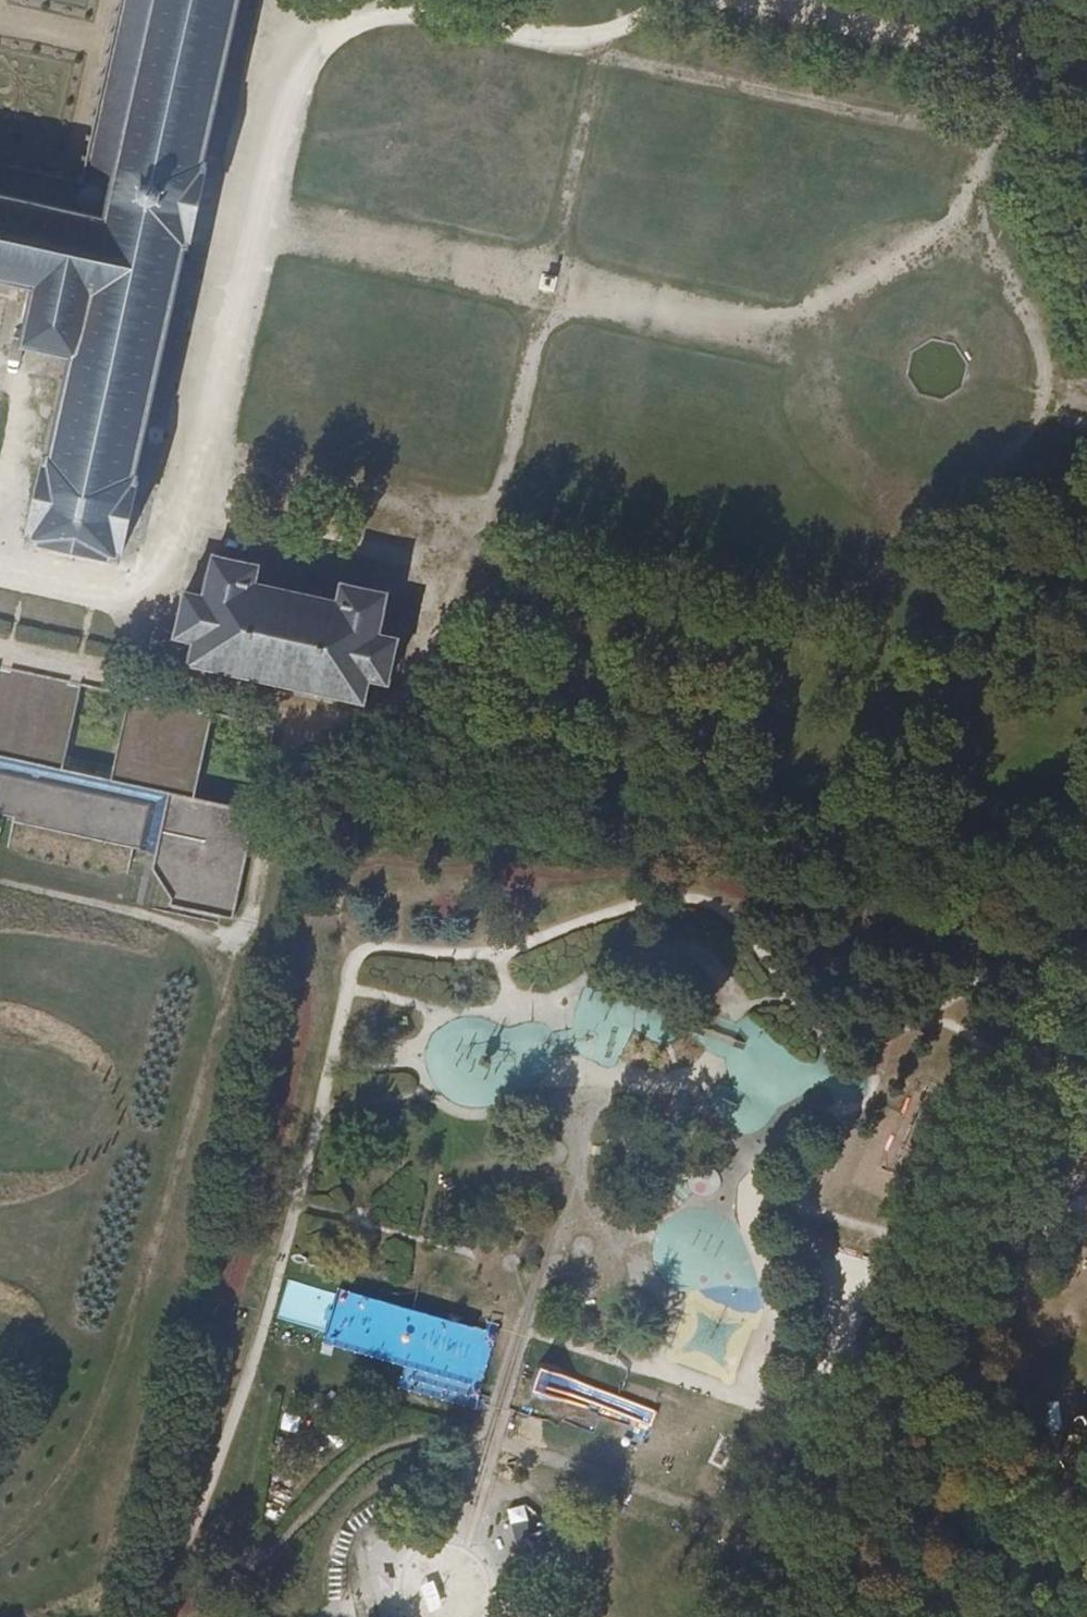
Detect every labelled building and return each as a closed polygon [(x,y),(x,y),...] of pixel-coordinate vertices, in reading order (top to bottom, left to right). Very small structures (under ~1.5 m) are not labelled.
[(1,280),(15,283),(14,287),(20,289),(21,284),(36,288),(35,292),(37,292),(25,346),(38,348),(74,357),(53,457),(48,457),(31,531),(32,531),(30,539),(37,540),(37,541),(57,545),(57,548),(92,556),(93,554),(122,560),(125,550),(129,552),(144,482),(141,481),(143,475),(140,474),(190,246),(193,247),(195,239),(198,240),(214,171),(211,170),(212,163),(208,162),(244,0),(125,0),(123,10),(119,9),(118,13),(122,14),(118,31),(114,30),(113,34),(117,35),(114,52),(109,51),(108,55),(112,56),(109,73),(105,72),(104,76),(108,77),(104,93),(101,92),(100,96),(103,97),(100,114),(96,113),(95,117),(99,118),(96,134),(91,133),(91,138),(94,138),(90,155),(87,155),(86,159),(90,160),(85,177),(81,176),(81,179),(65,176),(66,172),(62,171),(61,175),(44,171),(45,168),(40,167),(40,170),(24,167),(24,163),(19,162),(19,166),(2,162),(3,159),(0,158),(0,282),(1,280)] [(118,562),(122,560),(93,554),(92,556),(57,548),(57,545),(37,541),(37,540),(30,539),(32,531),(31,531),(48,457),(53,457),(74,357),(38,348),(36,361),(56,365),(16,551),(190,589),(189,595),(205,598),(213,558),(202,555),(194,561),(191,578),(118,562)] [(205,598),(189,595),(186,594),(176,638),(167,637),(162,657),(191,663),(190,666),(365,704),(370,681),(389,685),(398,640),(380,636),(390,594),(343,584),(339,603),(256,584),(261,566),(213,555),(213,558),(205,598)] [(170,791),(155,868),(174,896),(173,902),(233,914),(275,725),(0,666),(0,755),(170,791)]
